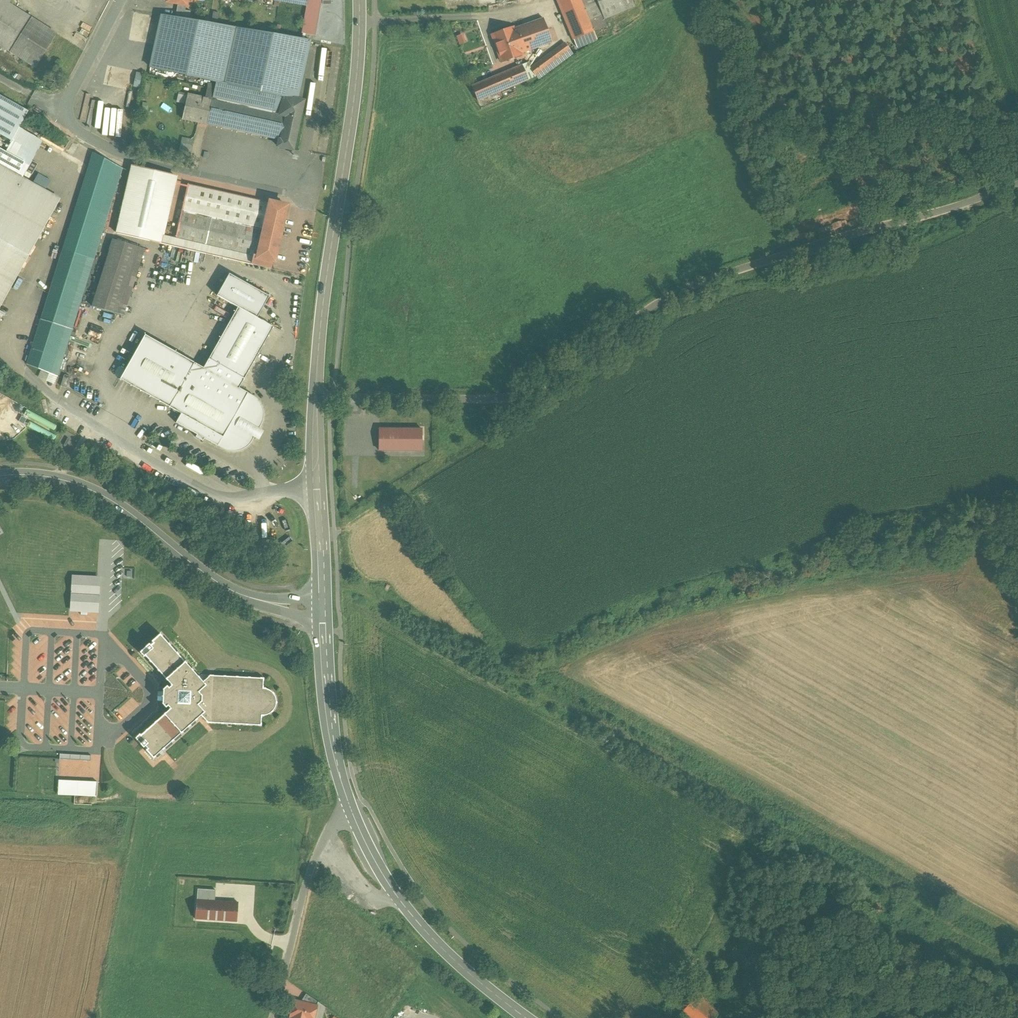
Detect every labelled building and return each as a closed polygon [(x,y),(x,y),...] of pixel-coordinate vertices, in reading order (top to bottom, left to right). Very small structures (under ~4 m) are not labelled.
[(34,68),(54,35),(7,6),(11,0),(0,0),(0,48),(34,68)] [(164,5),(187,10),(188,0),(165,0),(164,5)] [(573,41),(606,28),(604,22),(634,11),(630,0),(557,0),(573,41)] [(310,39),(159,12),(148,73),(207,83),(205,96),(205,98),(284,115),(302,119),(306,99),(300,98),(310,39)] [(541,20),(490,38),(499,63),(550,46),(541,20)] [(455,36),(459,45),(468,41),(464,32),(455,36)] [(570,53),(563,44),(530,70),(536,79),(570,53)] [(521,67),(473,86),(479,102),(527,83),(521,67)] [(0,93),(0,170),(19,181),(42,139),(17,125),(27,108),(0,93)] [(302,119),(187,95),(181,120),(278,142),(277,149),(295,153),(302,119)] [(182,137),(178,153),(187,155),(191,140),(182,137)] [(121,171),(89,162),(31,366),(63,375),(121,171)] [(175,177),(130,167),(116,236),(242,263),(275,270),(289,204),(267,199),(265,206),(173,186),(175,177)] [(55,200),(19,181),(0,170),(0,298),(55,200)] [(143,250),(112,241),(91,307),(123,316),(143,250)] [(215,296),(239,310),(203,371),(146,338),(122,379),(220,436),(244,395),(235,389),(272,326),(259,318),(271,297),(236,277),(229,272),(215,296)] [(256,403),(244,395),(220,436),(214,448),(227,453),(236,453),(246,448),(253,440),(258,431),(261,422),(261,413),(256,403)] [(421,424),(378,425),(379,450),(422,449),(421,424)] [(100,578),(71,577),(69,613),(98,615),(100,578)] [(202,685),(158,637),(140,653),(170,687),(166,690),(164,688),(161,692),(159,706),(162,710),(165,706),(170,712),(134,741),(151,761),(200,717),(207,724),(260,726),(260,717),(263,717),(267,715),(271,712),(275,708),(275,702),(274,697),(271,694),(267,691),(262,689),(263,679),(208,677),(202,685)] [(57,780),(56,796),(85,796),(85,797),(95,797),(95,781),(57,780)] [(238,903),(197,901),(196,919),(237,922),(238,903)] [(681,1013),(687,1017),(714,1017),(719,1013),(697,995),(681,1013)] [(290,999),(286,1017),(287,1017),(312,1017),(315,1006),(290,999)]
